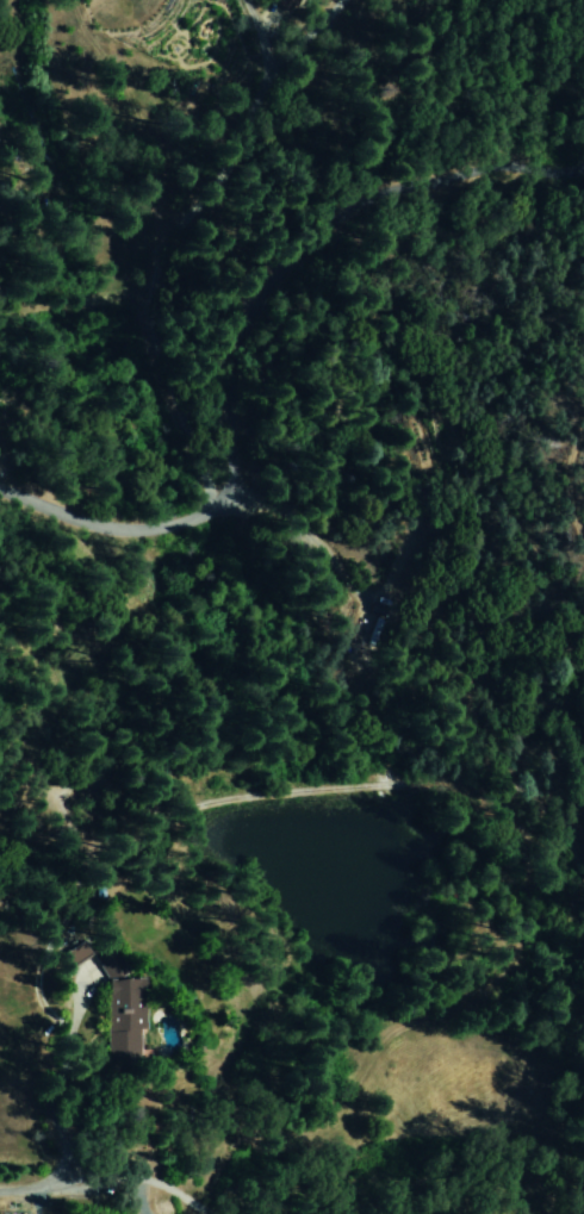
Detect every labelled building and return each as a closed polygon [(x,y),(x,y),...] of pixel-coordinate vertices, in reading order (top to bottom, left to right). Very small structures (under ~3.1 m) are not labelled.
[(96,1053),(127,1052),(126,1028),(132,1028),(131,1005),(126,1006),(125,979),(94,980),(96,1053)]
